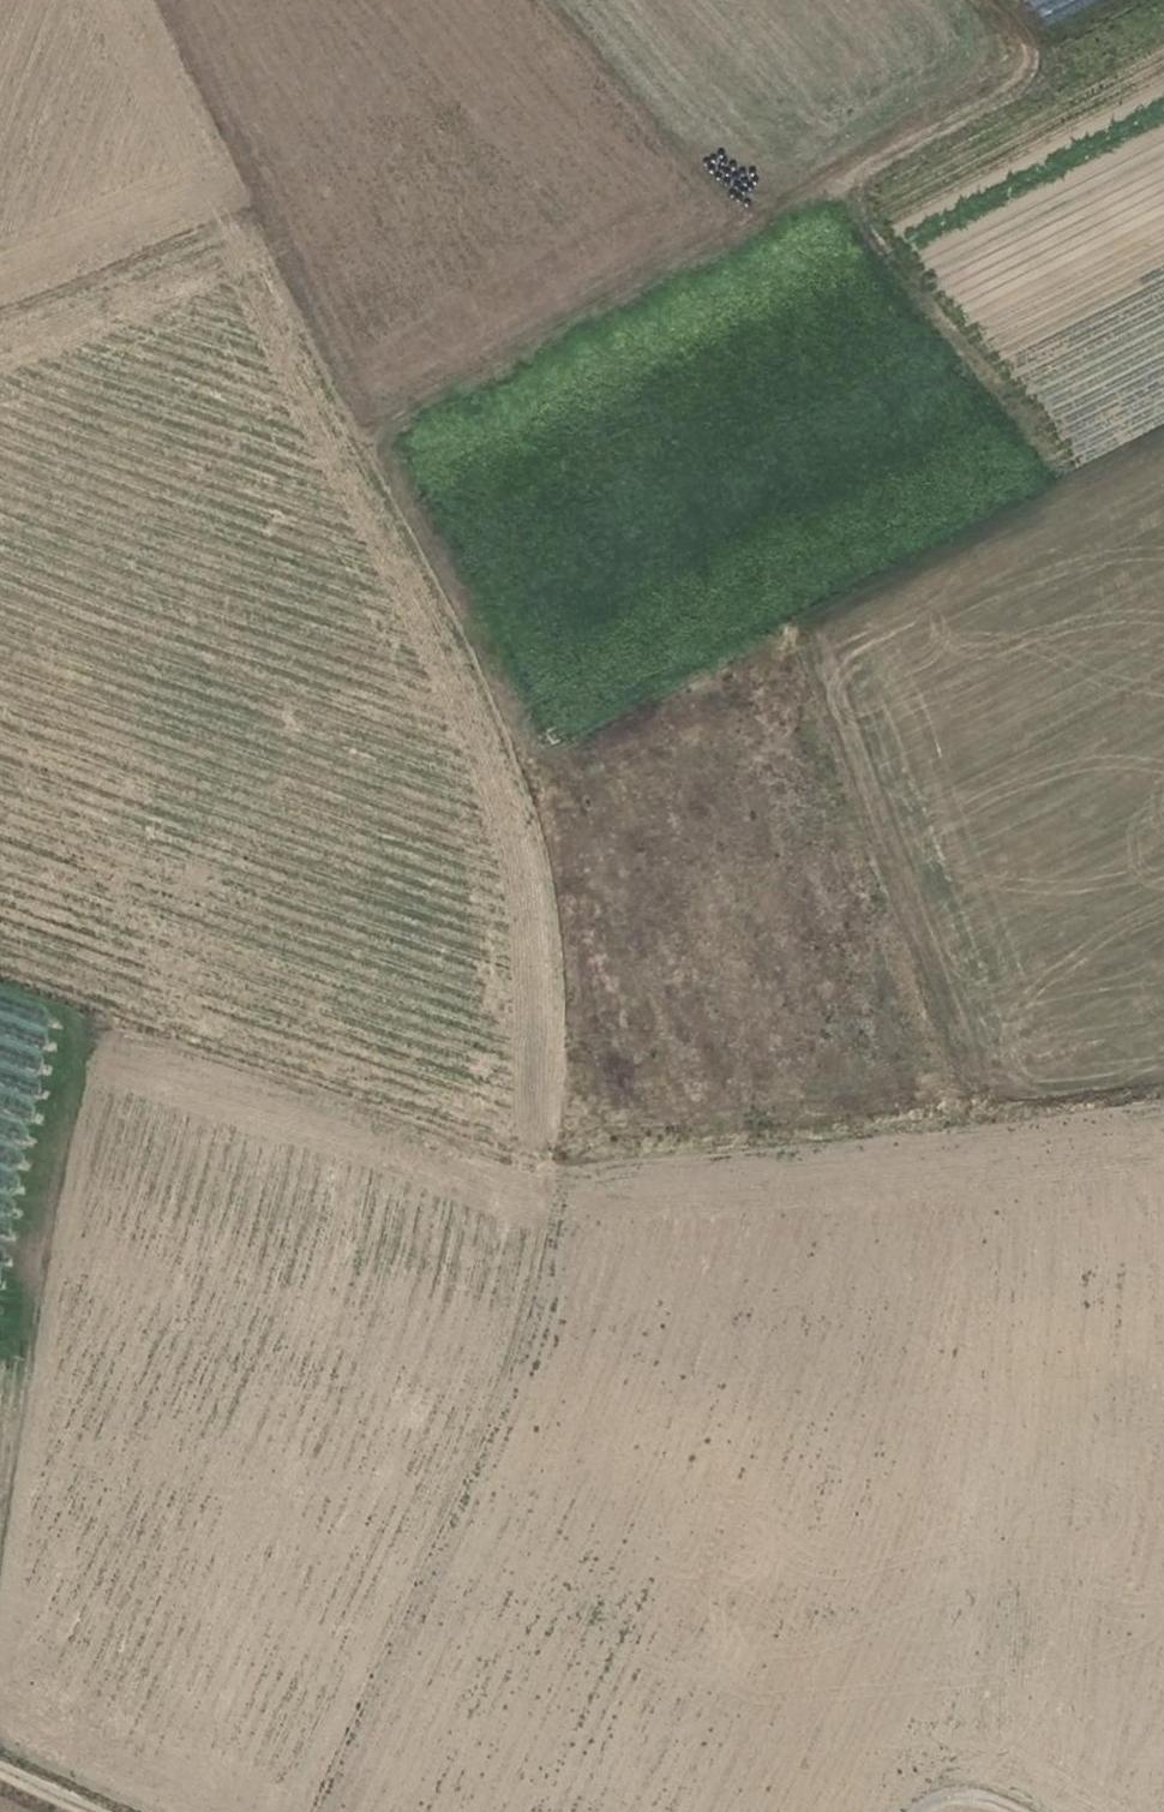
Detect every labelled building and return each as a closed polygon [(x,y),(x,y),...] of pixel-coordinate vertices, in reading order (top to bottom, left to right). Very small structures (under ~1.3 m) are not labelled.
[(910,1493),(928,1497),(930,1479),(914,1477),(910,1493)]
